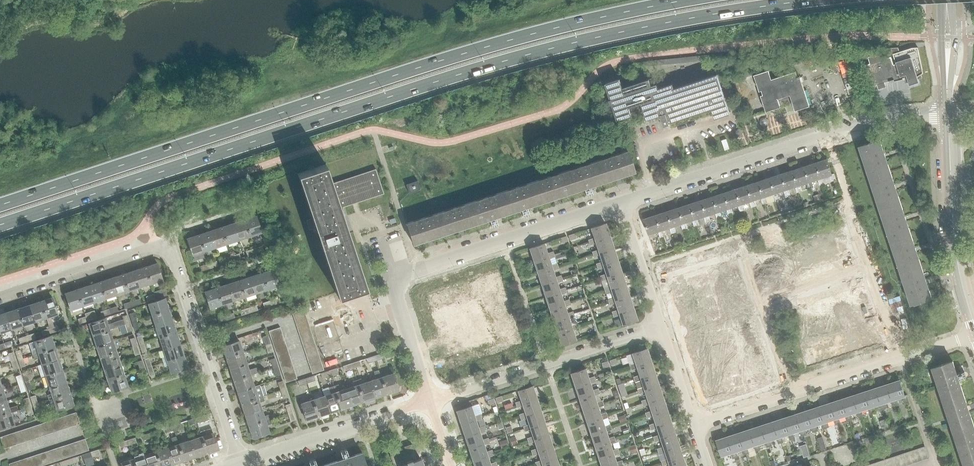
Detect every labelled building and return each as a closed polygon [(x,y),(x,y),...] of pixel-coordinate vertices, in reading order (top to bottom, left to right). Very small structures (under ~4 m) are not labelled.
[(903,80),(904,83),(908,82),(909,85),(918,82),(917,79),(922,78),(921,74),(923,73),(917,47),(912,47),(899,51),(898,47),(890,48),(896,64),(893,65),(891,57),(883,59),(881,53),(867,57),(867,58),(868,57),(870,63),(864,65),(871,87),(878,85),(879,89),(878,89),(878,90),(886,87),(884,87),(883,83),(889,81),(889,83),(903,80)] [(804,59),(806,67),(813,65),(811,57),(804,59)] [(765,111),(766,111),(780,107),(777,98),(790,95),(795,110),(809,106),(800,76),(797,77),(795,71),(771,79),(768,70),(753,75),(758,91),(761,90),(762,95),(760,95),(765,111)] [(850,100),(862,96),(856,76),(844,80),(850,100)] [(713,113),(727,108),(718,79),(704,84),(690,89),(688,84),(673,88),(672,84),(658,88),(656,84),(651,85),(649,79),(622,87),(619,79),(604,84),(610,100),(611,99),(613,104),(611,104),(616,121),(622,119),(631,116),(628,107),(634,106),(640,104),(644,115),(645,119),(661,114),(664,124),(678,119),(685,117),(711,109),(713,113)] [(858,145),(869,177),(890,170),(879,139),(858,145)] [(367,140),(358,142),(361,153),(370,151),(367,140)] [(424,207),(407,212),(417,243),(622,175),(612,145),(595,151),(597,157),(426,213),(424,207)] [(826,159),(814,163),(821,183),(824,182),(822,176),(828,175),(830,181),(835,179),(833,173),(831,174),(826,159)] [(814,163),(803,166),(810,187),(812,186),(810,180),(817,178),(819,184),(821,183),(814,163)] [(325,166),(298,174),(316,228),(319,227),(321,236),(319,237),(339,296),(365,287),(346,226),(342,207),(339,208),(331,184),(325,166)] [(803,166),(791,170),(798,191),(801,190),(799,184),(806,182),(808,188),(810,187),(803,166)] [(375,169),(331,184),(339,208),(342,207),(348,205),(383,193),(375,169)] [(791,170),(780,174),(787,195),(790,194),(788,188),(794,186),(796,192),(798,191),(791,170)] [(900,202),(890,170),(869,177),(879,209),(900,202)] [(780,174),(769,177),(776,199),(779,198),(777,192),(783,190),(785,195),(787,195),(780,174)] [(769,177),(757,181),(764,202),(767,201),(765,195),(772,193),(774,199),(776,199),(769,177)] [(405,184),(406,187),(408,193),(420,189),(417,180),(405,184)] [(757,181),(746,185),(753,206),(756,205),(754,199),(760,197),(762,203),(764,202),(757,181)] [(746,185),(734,189),(741,210),(744,209),(742,203),(748,201),(750,207),(753,206),(746,185)] [(734,189),(723,192),(730,214),(733,213),(731,207),(737,205),(739,211),(741,210),(734,189)] [(728,214),(730,214),(723,192),(712,196),(719,217),(722,217),(719,210),(726,208),(728,214)] [(719,217),(712,196),(700,200),(707,221),(710,220),(708,214),(714,212),(716,218),(719,217)] [(707,221),(700,200),(689,203),(696,225),(699,224),(697,218),(703,216),(705,222),(707,221)] [(910,234),(900,202),(879,209),(889,240),(910,234)] [(696,225),(689,203),(677,207),(684,229),(687,228),(685,222),(692,220),(694,226),(696,225)] [(684,229),(677,207),(666,211),(673,232),(676,231),(674,225),(680,223),(682,229),(684,229)] [(673,232),(666,211),(655,215),(662,236),(665,235),(663,229),(669,227),(671,233),(673,232)] [(255,215),(244,219),(249,236),(261,232),(255,215)] [(659,237),(662,236),(655,215),(643,219),(648,234),(657,231),(659,237)] [(237,240),(249,236),(244,219),(232,223),(237,240)] [(226,243),(237,240),(232,223),(220,227),(226,243)] [(594,240),(609,235),(605,223),(590,228),(593,237),(594,240)] [(855,225),(777,247),(780,259),(858,236),(855,225)] [(215,247),(226,243),(220,227),(209,230),(215,247)] [(203,251),(215,247),(209,230),(198,234),(203,251)] [(205,256),(203,251),(198,234),(186,238),(192,255),(192,254),(194,260),(205,256)] [(910,234),(889,240),(899,272),(920,265),(910,234)] [(613,247),(609,235),(594,240),(593,237),(587,239),(589,244),(595,243),(597,249),(598,252),(613,247)] [(547,256),(546,253),(543,243),(528,248),(532,260),(547,256)] [(617,259),(613,247),(598,252),(597,249),(591,251),(593,256),(599,255),(601,262),(602,264),(617,259)] [(552,251),(546,253),(547,256),(532,260),(536,272),(551,267),(550,265),(548,258),(554,256),(552,251)] [(800,294),(870,275),(864,251),(793,270),(800,294)] [(620,271),(617,259),(602,264),(601,262),(595,263),(597,268),(603,267),(605,273),(606,276),(620,271)] [(156,262),(144,266),(150,283),(162,279),(156,262)] [(491,262),(485,264),(492,283),(506,278),(502,266),(498,268),(496,262),(492,264),(491,262)] [(556,263),(550,265),(551,267),(536,272),(540,284),(555,279),(554,277),(552,270),(558,268),(556,263)] [(736,263),(719,269),(722,278),(739,273),(736,263)] [(481,268),(476,269),(482,286),(492,283),(485,264),(480,265),(481,268)] [(702,269),(704,274),(715,270),(714,265),(702,269)] [(931,297),(920,265),(899,272),(910,304),(931,297)] [(139,287),(150,283),(144,266),(133,270),(139,287)] [(471,268),(466,270),(472,289),(482,286),(476,269),(472,270),(471,268)] [(273,269),(261,272),(267,289),(278,285),(273,269)] [(122,274),(127,291),(139,287),(133,270),(122,274)] [(461,274),(457,275),(463,292),(472,289),(466,270),(461,272),(461,274)] [(624,283),(620,271),(606,276),(605,273),(599,275),(601,280),(607,279),(609,285),(610,288),(624,283)] [(261,272),(250,276),(255,293),(267,289),(261,272)] [(739,273),(722,278),(725,287),(742,282),(739,273)] [(129,295),(127,291),(122,274),(110,278),(116,295),(123,292),(124,297),(129,295)] [(416,290),(416,291),(417,291),(431,334),(456,326),(451,311),(467,306),(466,302),(463,292),(457,275),(418,288),(417,289),(417,290),(416,290)] [(560,275),(554,277),(555,279),(540,284),(544,296),(559,291),(558,289),(556,282),(562,280),(560,275)] [(250,276),(238,280),(243,297),(255,293),(250,276)] [(116,295),(110,278),(99,281),(104,298),(116,295)] [(232,300),(243,297),(238,280),(227,284),(232,300)] [(686,280),(669,285),(672,294),(689,289),(686,280)] [(93,302),(104,298),(99,281),(87,285),(93,302)] [(742,282),(725,287),(728,296),(745,291),(742,282)] [(852,282),(843,285),(849,303),(858,300),(852,282)] [(628,295),(624,283),(610,288),(609,285),(603,287),(605,292),(610,290),(613,297),(614,300),(628,295)] [(227,284),(215,288),(221,304),(232,300),(227,284)] [(93,302),(87,285),(76,289),(82,306),(93,302)] [(843,285),(834,288),(840,306),(849,303),(843,285)] [(564,287),(558,289),(559,291),(544,296),(548,308),(563,303),(562,301),(560,294),(566,292),(564,287)] [(167,295),(165,288),(153,292),(154,294),(155,298),(167,295)] [(209,308),(221,304),(215,288),(204,291),(209,308)] [(834,288),(825,291),(831,309),(840,306),(834,288)] [(70,310),(82,306),(76,289),(65,293),(70,310)] [(689,289),(672,294),(675,304),(692,298),(689,289)] [(745,291),(728,296),(731,306),(748,300),(745,291)] [(825,291),(816,294),(822,312),(831,309),(825,291)] [(816,294),(807,297),(812,314),(822,312),(816,294)] [(632,307),(628,295),(614,300),(613,297),(607,299),(609,304),(614,302),(617,309),(618,312),(632,307)] [(57,314),(51,297),(40,301),(45,318),(49,328),(50,333),(58,330),(57,326),(53,327),(50,316),(57,314)] [(807,297),(798,300),(803,317),(812,314),(807,297)] [(148,303),(152,315),(168,310),(164,298),(148,303)] [(692,298),(675,304),(678,313),(695,307),(692,298)] [(568,299),(562,301),(563,303),(548,308),(552,320),(567,315),(566,313),(564,306),(570,304),(568,299)] [(748,300),(731,306),(734,315),(751,309),(748,300)] [(798,300),(789,303),(794,320),(803,317),(798,300)] [(34,321),(45,318),(40,301),(28,305),(34,321)] [(28,305),(17,308),(22,325),(34,321),(28,305)] [(636,319),(632,307),(618,312),(617,309),(611,311),(613,316),(618,315),(622,324),(636,319)] [(695,307),(678,313),(681,322),(698,316),(695,307)] [(22,325),(17,308),(5,312),(11,329),(22,325)] [(291,313),(293,318),(304,315),(303,309),(291,313)] [(751,309),(734,315),(737,324),(754,318),(751,309)] [(85,313),(85,316),(87,321),(96,318),(94,310),(85,313)] [(152,315),(155,327),(172,321),(168,310),(152,315)] [(571,327),(570,325),(568,318),(574,316),(572,311),(566,313),(567,315),(552,320),(556,332),(571,327)] [(0,314),(0,334),(1,336),(5,334),(4,331),(11,329),(5,312),(0,314)] [(88,323),(92,335),(109,329),(124,324),(129,322),(126,315),(122,316),(123,319),(107,324),(105,317),(88,323)] [(293,318),(295,324),(306,320),(304,315),(293,318)] [(698,316),(681,322),(683,331),(701,325),(698,316)] [(754,318),(737,324),(740,333),(757,327),(754,318)] [(295,324),(297,329),(308,326),(306,320),(295,324)] [(155,327),(159,338),(176,332),(172,321),(155,327)] [(576,323),(570,325),(571,327),(556,332),(561,344),(575,340),(572,330),(578,328),(576,323)] [(701,325),(683,331),(686,340),(704,335),(701,325)] [(297,329),(299,335),(310,331),(308,326),(297,329)] [(268,331),(270,336),(281,333),(279,327),(268,331)] [(757,327),(740,333),(743,342),(760,337),(757,327)] [(109,329),(92,335),(96,346),(112,340),(109,329)] [(299,335),(300,340),(312,337),(310,331),(299,335)] [(180,344),(176,332),(159,338),(163,349),(180,344)] [(270,336),(271,342),(283,338),(281,333),(270,336)] [(869,333),(860,335),(865,353),(874,350),(869,333)] [(54,347),(51,335),(34,341),(36,348),(30,350),(32,354),(54,347)] [(508,335),(498,339),(504,356),(507,355),(508,357),(515,355),(514,352),(508,335)] [(704,335),(686,340),(689,349),(707,344),(704,335)] [(860,335),(850,338),(856,356),(865,353),(860,335)] [(300,340),(302,346),(314,342),(312,337),(300,340)] [(760,337),(743,342),(745,351),(763,346),(760,337)] [(271,342),(273,348),(285,344),(283,338),(271,342)] [(850,338),(841,341),(847,359),(856,356),(850,338)] [(498,339),(488,342),(493,359),(497,358),(498,360),(504,358),(504,356),(498,339)] [(116,352),(112,340),(96,346),(99,357),(116,352)] [(222,346),(226,358),(242,352),(238,341),(222,346)] [(841,341),(832,344),(838,362),(847,359),(841,341)] [(302,346),(304,351),(315,348),(314,342),(302,346)] [(320,359),(337,354),(333,342),(316,347),(320,359)] [(488,342),(478,346),(483,363),(487,361),(488,364),(494,361),(493,359),(488,342)] [(183,355),(180,344),(163,349),(167,361),(183,355)] [(273,348),(275,354),(287,350),(285,344),(273,348)] [(707,344),(689,349),(692,358),(710,353),(707,344)] [(832,344),(823,347),(829,365),(838,362),(832,344)] [(478,346),(467,349),(473,366),(477,365),(477,367),(484,365),(483,363),(478,346)] [(763,346),(745,351),(748,360),(766,355),(763,346)] [(39,358),(41,364),(58,358),(54,347),(32,354),(34,359),(39,358)] [(823,347),(814,350),(820,368),(829,365),(823,347)] [(317,353),(315,348),(304,351),(306,357),(317,353)] [(650,361),(646,348),(631,353),(634,363),(635,365),(650,361)] [(467,349),(457,352),(463,369),(466,368),(467,370),(474,368),(473,366),(467,349)] [(275,354),(277,359),(289,355),(287,350),(275,354)] [(814,350),(805,353),(810,371),(820,368),(814,350)] [(116,352),(99,357),(103,369),(120,363),(116,352)] [(229,369),(246,364),(242,352),(226,358),(229,369)] [(457,352),(447,356),(452,373),(456,371),(457,374),(463,372),(463,369),(457,352)] [(306,357),(308,362),(319,359),(317,353),(306,357)] [(710,353),(692,358),(695,367),(713,362),(710,353)] [(187,367),(183,355),(167,361),(170,372),(187,367)] [(277,359),(279,365),(291,361),(289,355),(277,359)] [(766,355),(748,360),(751,370),(769,364),(766,355)] [(58,358),(41,364),(37,365),(40,377),(45,375),(62,370),(58,358)] [(308,362),(309,368),(321,364),(319,359),(308,362)] [(941,399),(962,392),(952,360),(931,367),(941,399)] [(279,365),(281,371),(292,367),(291,361),(279,365)] [(654,373),(650,361),(635,365),(634,363),(628,365),(630,370),(636,368),(638,375),(639,378),(654,373)] [(713,362),(695,367),(698,377),(716,371),(713,362)] [(120,363),(103,369),(107,380),(124,375),(120,363)] [(250,375),(255,373),(254,369),(248,370),(246,364),(229,369),(233,380),(250,375)] [(309,368),(311,373),(323,370),(321,364),(309,368)] [(769,364),(751,370),(754,379),(772,373),(769,364)] [(281,371),(283,376),(294,373),(292,367),(281,371)] [(584,368),(569,373),(573,386),(589,381),(588,378),(584,368)] [(45,375),(49,387),(66,381),(62,370),(45,375)] [(369,381),(375,398),(386,394),(381,377),(378,370),(374,372),(376,379),(369,381)] [(716,371),(698,377),(701,386),(719,380),(716,371)] [(296,378),(294,373),(283,376),(285,382),(296,378)] [(381,377),(386,394),(398,390),(392,373),(381,377)] [(657,384),(654,373),(639,378),(638,375),(632,377),(634,382),(640,380),(642,387),(643,389),(657,384)] [(772,373),(754,379),(757,388),(775,382),(772,373)] [(127,387),(124,375),(107,380),(111,392),(127,387)] [(233,380),(237,392),(253,387),(250,375),(233,380)] [(589,381),(573,386),(577,398),(592,393),(592,390),(589,383),(595,381),(594,376),(588,378),(589,381)] [(719,380),(701,386),(704,395),(721,389),(719,380)] [(892,400),(895,399),(901,397),(903,403),(908,401),(906,395),(904,396),(899,380),(887,384),(892,400)] [(47,395),(48,399),(69,393),(66,381),(49,387),(51,394),(47,395)] [(358,385),(363,402),(375,398),(369,381),(358,385)] [(661,397),(657,384),(643,389),(642,387),(636,388),(638,394),(644,392),(646,399),(647,402),(661,397)] [(881,403),(884,402),(890,400),(891,406),(897,405),(895,399),(892,400),(887,384),(876,388),(881,403)] [(259,385),(253,387),(237,392),(241,403),(263,396),(259,385)] [(333,386),(340,409),(352,405),(346,388),(340,390),(338,385),(333,386)] [(346,388),(352,405),(363,402),(358,385),(346,388)] [(330,394),(323,396),(329,413),(340,409),(333,386),(328,388),(330,394)] [(521,403),(535,398),(531,386),(517,391),(520,401),(521,403)] [(869,407),(872,406),(878,404),(880,410),(886,408),(884,402),(881,403),(876,388),(864,391),(869,407)] [(592,393),(577,398),(581,410),(596,405),(595,402),(593,395),(599,394),(597,389),(592,390),(592,393)] [(721,389),(704,395),(707,404),(724,398),(721,389)] [(864,391),(853,395),(858,411),(861,410),(867,408),(869,414),(874,412),(872,406),(869,407),(864,391)] [(951,431),(972,424),(962,392),(941,399),(951,431)] [(56,410),(73,404),(69,393),(48,399),(50,404),(54,403),(56,410)] [(853,395),(842,399),(847,415),(849,414),(855,412),(857,418),(863,416),(861,410),(858,411),(853,395)] [(241,403),(244,415),(261,409),(259,402),(264,400),(263,396),(241,403)] [(329,413),(323,396),(312,400),(317,416),(329,413)] [(665,408),(661,397),(647,402),(646,399),(640,401),(642,406),(648,404),(650,411),(651,413),(665,408)] [(539,410),(535,398),(521,403),(520,401),(514,402),(516,407),(522,405),(524,413),(525,415),(539,410)] [(842,399),(830,403),(835,418),(838,417),(844,415),(846,421),(851,420),(849,414),(847,415),(842,399)] [(306,420),(317,416),(312,400),(300,403),(306,420)] [(601,400),(595,402),(596,405),(581,410),(585,422),(600,417),(599,414),(597,407),(603,406),(601,400)] [(9,412),(17,409),(16,405),(8,408),(6,401),(0,403),(0,415),(9,412)] [(830,403),(819,406),(824,422),(826,421),(833,419),(835,425),(840,423),(838,417),(835,418),(830,403)] [(474,418),(473,416),(470,406),(456,411),(460,423),(474,418)] [(819,406),(807,410),(812,426),(815,425),(821,423),(823,429),(828,427),(826,421),(824,422),(819,406)] [(669,420),(665,408),(651,413),(650,411),(644,413),(646,418),(652,416),(654,423),(655,425),(669,420)] [(244,415),(248,426),(269,419),(268,415),(263,416),(261,409),(244,415)] [(543,422),(539,410),(525,415),(524,413),(518,415),(520,419),(526,418),(528,424),(529,427),(543,422)] [(807,410),(796,414),(801,430),(803,429),(810,427),(812,432),(817,431),(815,425),(812,426),(807,410)] [(9,412),(0,415),(0,428),(13,424),(9,412)] [(74,425),(79,423),(76,412),(70,413),(74,425)] [(605,412),(599,414),(600,417),(585,422),(589,434),(604,429),(604,426),(601,419),(607,418),(605,412)] [(74,425),(70,413),(65,415),(68,427),(74,425)] [(206,414),(195,418),(197,424),(208,420),(206,414)] [(479,414),(473,416),(474,418),(460,423),(464,435),(478,430),(477,428),(475,421),(481,419),(479,414)] [(796,414),(785,418),(790,433),(792,432),(798,430),(800,436),(805,434),(803,429),(801,430),(796,414)] [(59,417),(63,429),(68,427),(65,415),(59,417)] [(54,419),(58,430),(63,429),(59,417),(54,419)] [(200,431),(197,424),(195,418),(187,421),(188,426),(193,424),(196,432),(200,431)] [(785,418),(773,421),(778,437),(781,436),(787,434),(789,440),(794,438),(792,432),(790,433),(785,418)] [(48,421),(52,432),(58,430),(54,419),(48,421)] [(269,419),(248,426),(252,438),(268,433),(266,425),(271,424),(269,419)] [(673,432),(669,420),(655,425),(654,423),(648,425),(650,430),(656,428),(658,435),(659,437),(673,432)] [(43,422),(47,434),(52,432),(48,421),(43,422)] [(773,421),(762,425),(767,440),(769,440),(775,438),(777,444),(783,442),(781,436),(778,437),(773,421)] [(37,424),(41,436),(47,434),(43,422),(37,424)] [(547,434),(543,422),(529,427),(528,424),(522,426),(524,431),(530,429),(532,436),(533,439),(547,434)] [(32,426),(36,438),(41,436),(37,424),(32,426)] [(973,458),(973,429),(972,424),(951,431),(962,462),(973,458)] [(609,425),(604,426),(604,429),(589,434),(593,446),(608,441),(607,438),(605,431),(611,429),(609,425)] [(762,425),(750,429),(755,444),(758,444),(764,442),(766,447),(771,446),(769,440),(767,440),(762,425)] [(27,428),(30,439),(36,438),(32,426),(27,428)] [(483,426),(477,428),(478,430),(464,435),(467,447),(482,442),(481,440),(479,433),(485,431),(483,426)] [(21,430),(25,441),(30,439),(27,428),(21,430)] [(750,429),(739,432),(744,448),(747,447),(753,445),(755,451),(760,449),(758,444),(755,444),(750,429)] [(16,431),(20,443),(25,441),(21,430),(16,431)] [(213,433),(206,435),(204,430),(199,432),(201,437),(206,453),(218,449),(213,433)] [(10,433),(14,445),(20,443),(16,431),(10,433)] [(677,445),(673,432),(659,437),(658,435),(652,437),(654,442),(660,440),(662,447),(663,450),(677,445)] [(739,432),(728,436),(733,452),(735,451),(741,449),(743,455),(749,453),(747,447),(744,448),(739,432)] [(5,435),(9,447),(14,445),(10,433),(5,435)] [(551,446),(547,434),(533,439),(532,436),(526,438),(528,443),(534,441),(536,449),(537,451),(551,446)] [(0,437),(0,438),(3,448),(9,447),(5,435),(0,437)] [(173,446),(166,448),(172,464),(183,461),(178,444),(175,436),(170,438),(173,446)] [(613,436),(607,438),(608,441),(593,446),(597,458),(612,453),(611,450),(609,443),(614,442),(613,436)] [(737,457),(735,451),(733,452),(728,436),(716,440),(721,456),(730,453),(732,459),(737,457)] [(201,437),(189,440),(195,457),(206,453),(201,437)] [(487,438),(481,440),(482,442),(467,447),(471,459),(486,454),(485,452),(483,445),(489,443),(487,438)] [(83,452),(88,450),(84,439),(79,440),(83,452)] [(83,452),(79,440),(73,442),(77,454),(83,452)] [(195,457),(189,440),(178,444),(183,461),(195,457)] [(77,454),(73,442),(68,444),(72,455),(77,454)] [(72,455),(68,444),(63,446),(66,457),(72,455)] [(394,465),(396,465),(399,465),(416,459),(411,444),(389,451),(394,465)] [(681,456),(677,445),(663,450),(662,447),(656,449),(658,454),(664,452),(666,459),(667,461),(681,456)] [(66,457),(63,446),(57,448),(61,459),(66,457)] [(555,458),(551,446),(537,451),(536,449),(530,450),(532,455),(538,453),(540,461),(541,463),(555,458)] [(928,458),(924,446),(919,448),(922,459),(928,458)] [(61,459),(57,448),(52,449),(56,461),(61,459)] [(166,448),(155,451),(160,465),(167,465),(172,464),(166,448)] [(615,462),(613,455),(618,454),(617,448),(611,450),(612,453),(597,458),(600,465),(613,465),(616,465),(615,462)] [(922,459),(919,448),(913,450),(917,461),(922,459)] [(56,461),(52,449),(46,451),(50,463),(56,461)] [(331,465),(366,465),(361,453),(348,457),(346,449),(340,451),(342,459),(330,463),(331,465)] [(485,452),(486,454),(471,459),(474,465),(490,465),(489,464),(487,457),(493,455),(491,450),(485,452)] [(917,461),(913,450),(908,452),(912,463),(917,461)] [(50,463),(46,451),(41,453),(45,464),(50,463)] [(155,451),(144,455),(147,465),(160,465),(155,451)] [(912,463),(908,452),(903,453),(906,465),(912,463)] [(41,453),(35,455),(39,465),(45,464),(41,453)] [(903,453),(897,455),(901,465),(902,465),(906,465),(903,453)] [(35,455),(30,456),(33,465),(39,465),(35,455)] [(144,455),(132,459),(135,465),(147,465),(144,455)] [(897,455),(892,457),(895,465),(901,465),(897,455)] [(30,456),(25,458),(27,465),(33,465),(30,456)] [(681,456),(667,461),(666,459),(660,461),(662,465),(667,463),(668,465),(684,465),(681,456)] [(84,459),(86,465),(87,465),(93,464),(91,457),(84,459)] [(892,457),(887,459),(889,465),(895,465),(892,457)]
